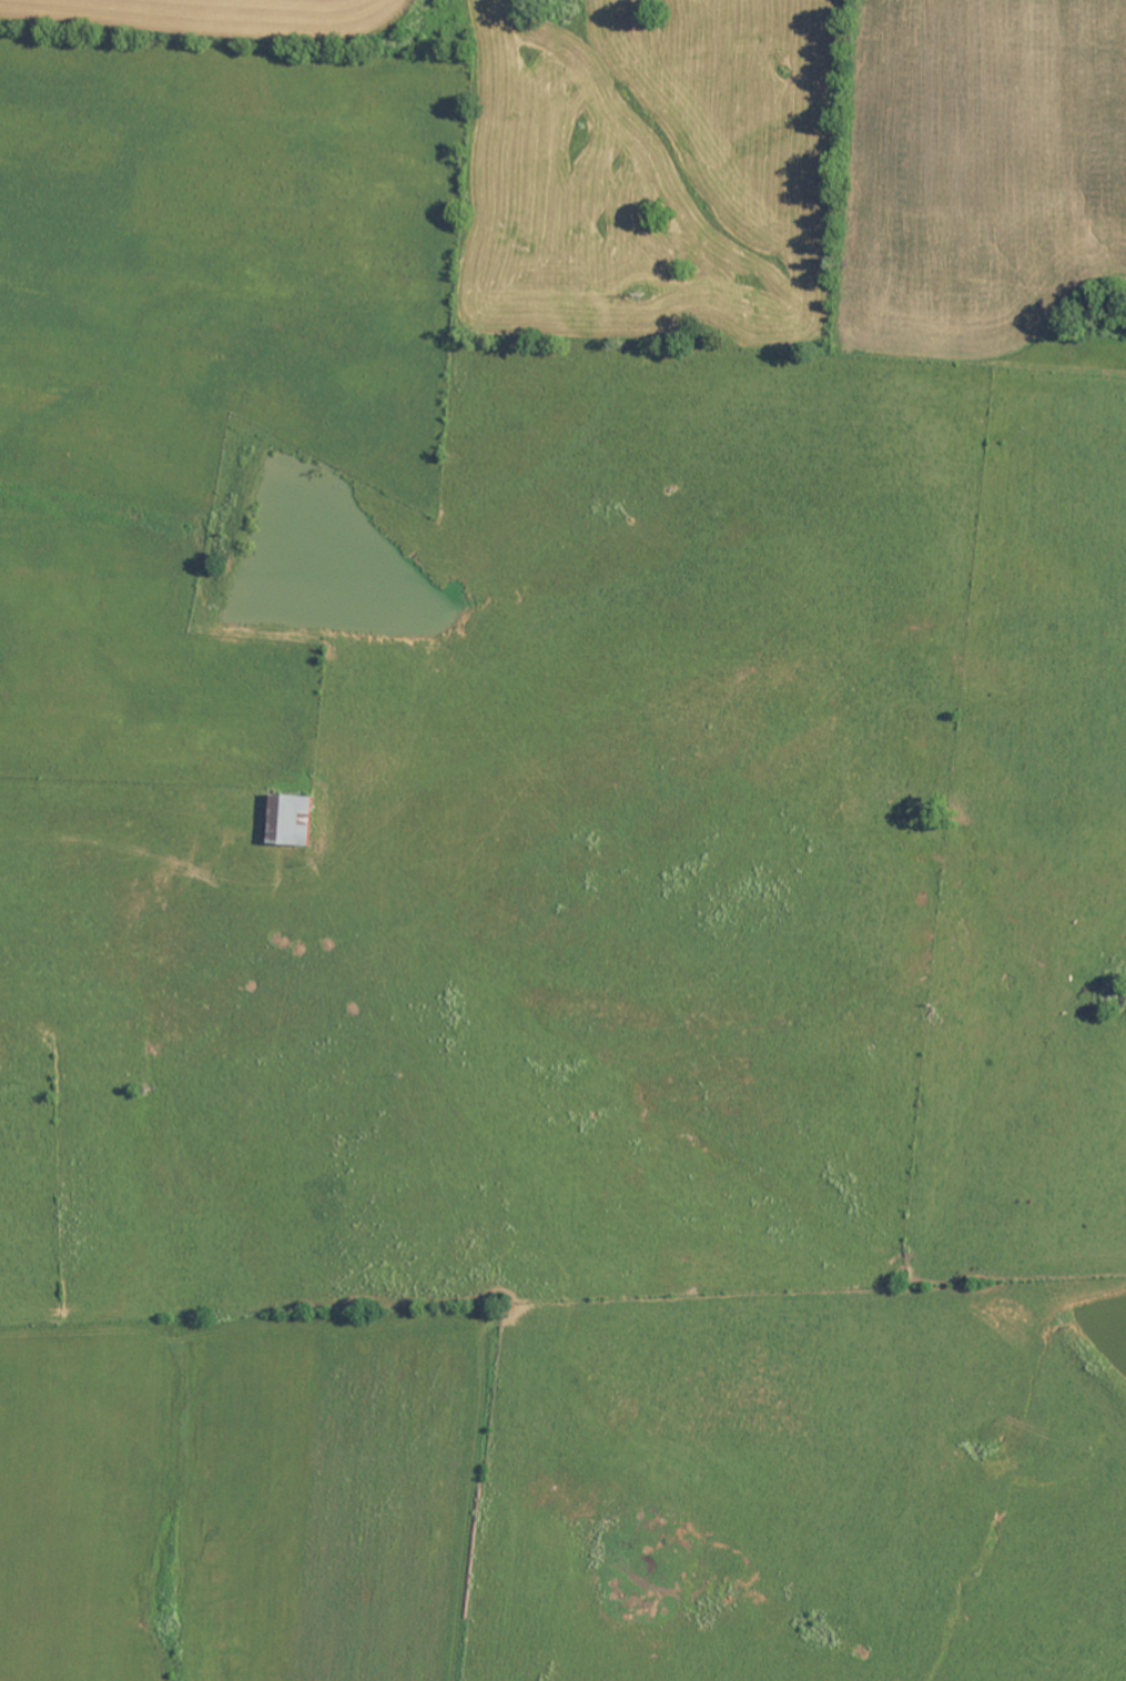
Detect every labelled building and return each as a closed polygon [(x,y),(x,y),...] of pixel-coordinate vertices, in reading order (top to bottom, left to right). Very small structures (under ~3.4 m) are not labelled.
[(279,844),(319,846),(320,825),(311,824),(312,814),(321,815),(322,796),(282,794),(279,844)]
